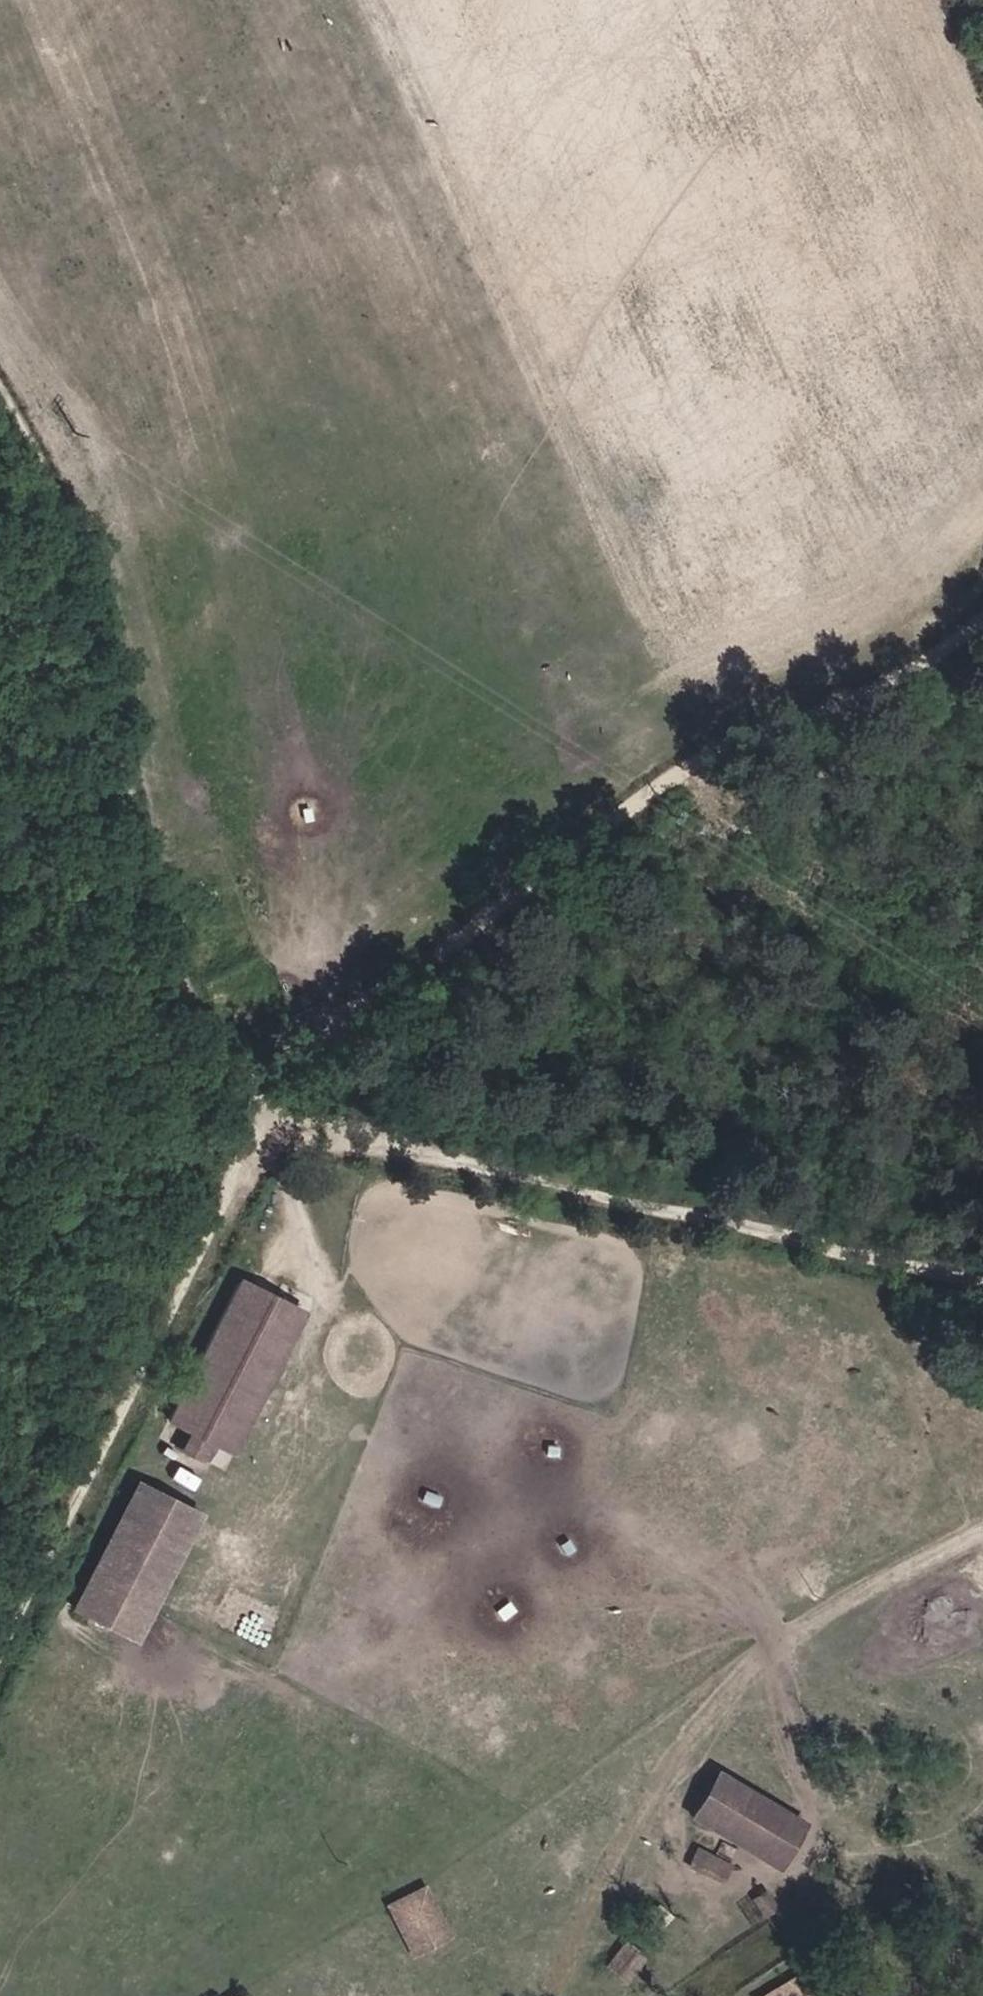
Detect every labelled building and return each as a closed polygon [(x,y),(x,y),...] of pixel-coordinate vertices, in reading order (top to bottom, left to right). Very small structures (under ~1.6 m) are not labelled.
[(174,1441),(164,1459),(187,1471),(196,1453),(219,1464),(289,1324),(225,1292),(154,1432),(174,1441)] [(187,1526),(122,1494),(58,1622),(122,1655),(187,1526)] [(809,1818),(721,1767),(693,1813),(785,1867),(809,1818)] [(723,1880),(736,1849),(721,1842),(716,1854),(696,1847),(688,1866),(723,1880)] [(457,1940),(427,1884),(385,1904),(414,1960),(457,1940)] [(658,1963),(626,1941),(607,1969),(640,1990),(658,1963)] [(808,1995),(795,1972),(753,1995),(806,1995),(808,1995)]
